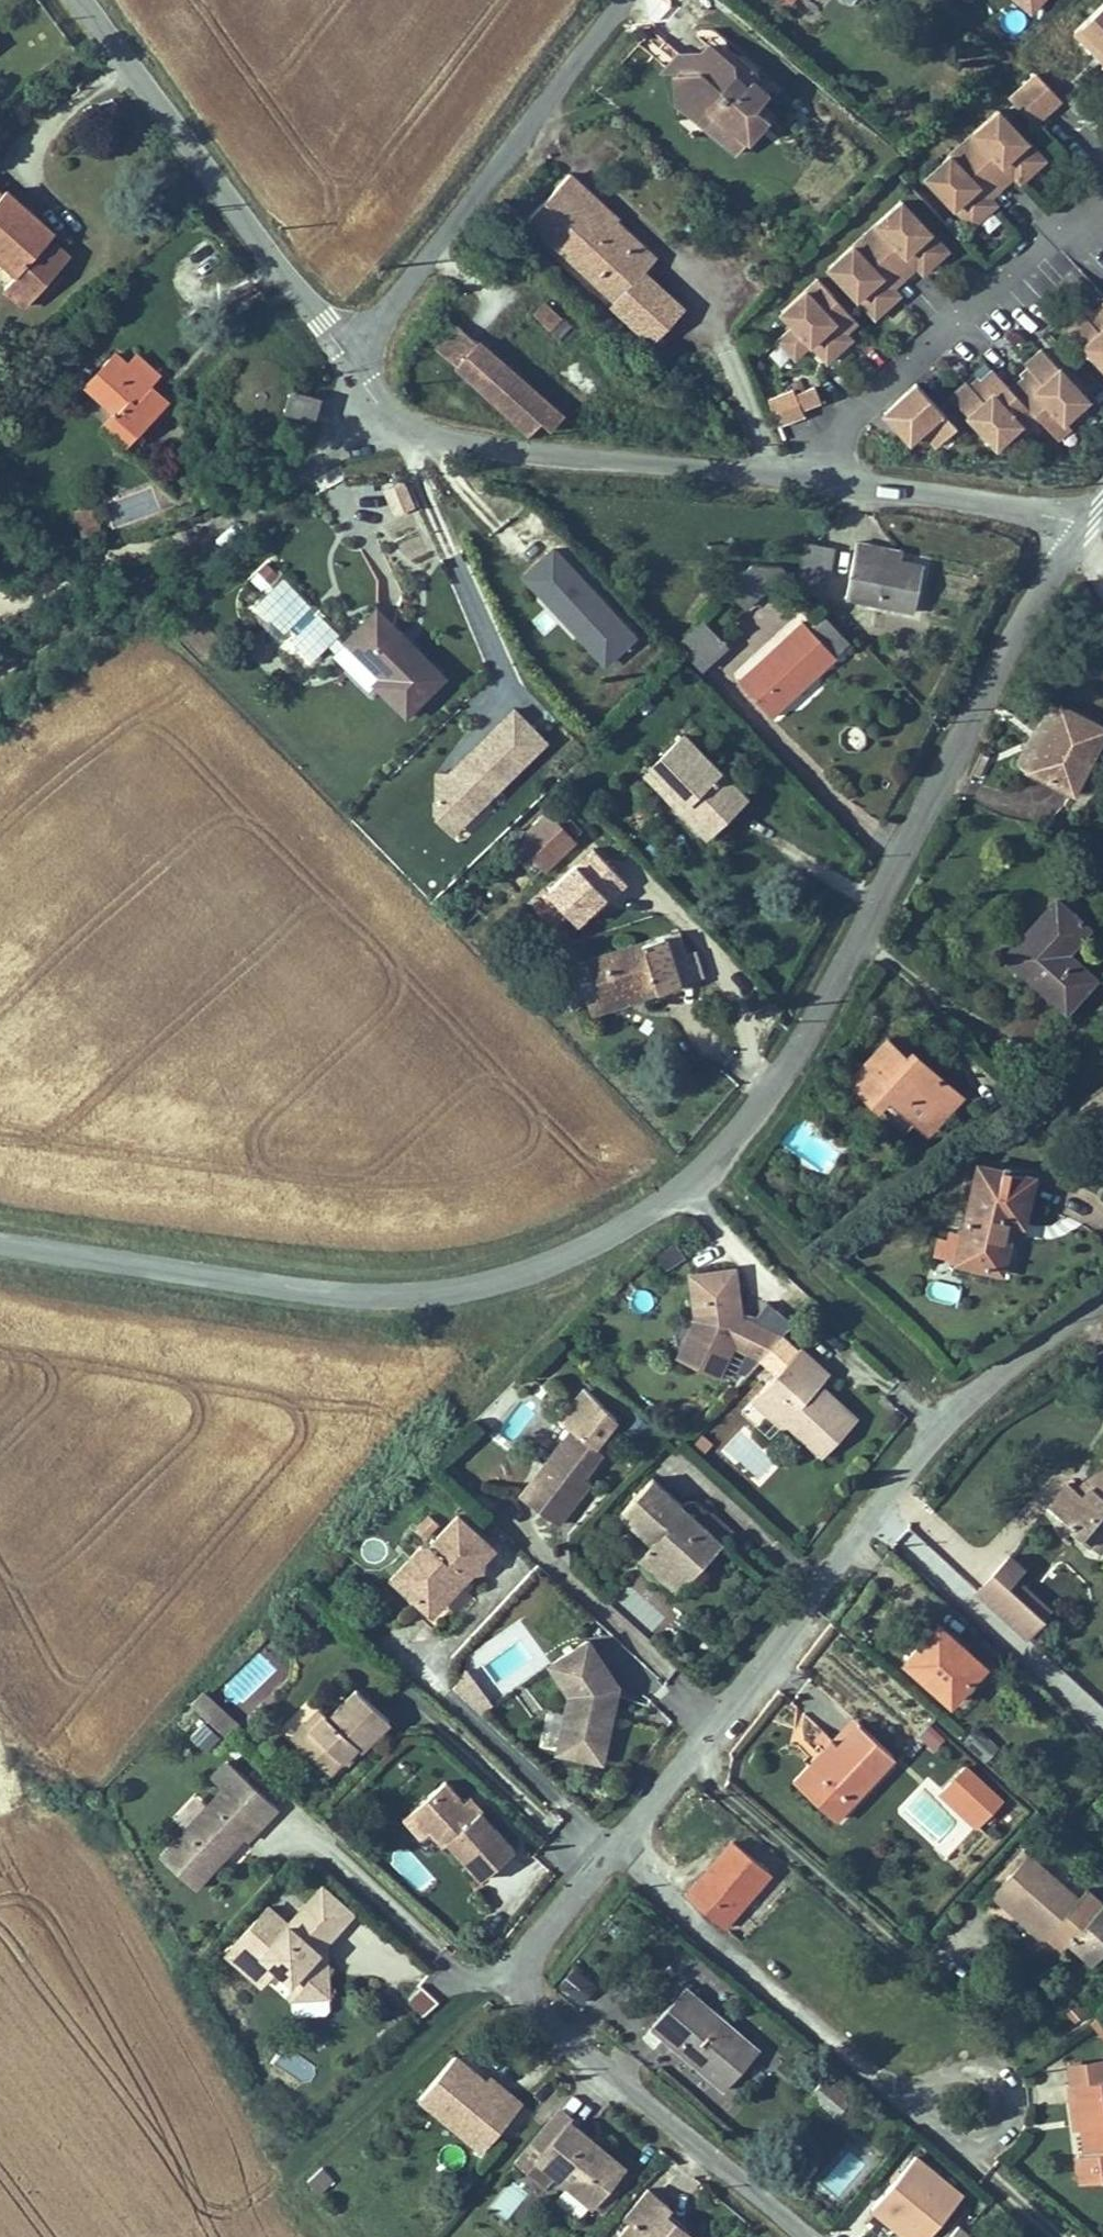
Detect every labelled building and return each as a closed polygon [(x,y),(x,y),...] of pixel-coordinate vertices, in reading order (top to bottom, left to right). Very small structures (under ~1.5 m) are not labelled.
[(1023,0),(996,0),(1012,13),(1023,0)] [(1069,26),(1102,62),(1102,0),(1095,0),(1069,26)] [(652,27),(641,39),(663,59),(674,47),(652,27)] [(703,57),(693,48),(675,71),(685,77),(703,57)] [(708,120),(694,135),(728,164),(761,128),(748,117),(759,105),(703,57),(685,77),(675,71),(680,109),(695,108),(708,120)] [(675,71),(664,59),(668,113),(694,135),(708,120),(695,108),(680,109),(675,71)] [(1033,69),(1008,93),(1033,118),(1058,95),(1033,69)] [(927,174),(974,220),(995,199),(990,194),(996,188),(1002,182),(995,175),(1008,163),(1015,170),(1020,175),(1042,152),(995,106),(927,174)] [(602,208),(567,176),(557,187),(593,220),(597,215),(602,208)] [(649,261),(597,215),(593,220),(557,187),(530,218),(590,274),(614,297),(607,306),(628,325),(651,344),(677,313),(641,281),(648,274),(644,270),(649,261)] [(827,264),(876,314),(900,291),(895,286),(889,280),(912,257),(918,263),(924,269),(948,246),(898,195),(827,264)] [(41,252),(22,233),(27,228),(2,202),(0,200),(0,292),(41,252)] [(779,336),(795,354),(801,348),(809,341),(824,357),(851,332),(846,328),(852,323),(857,319),(818,277),(784,308),(796,321),(779,336)] [(1068,324),(1102,359),(1102,303),(1093,313),(1089,317),(1082,310),(1068,324)] [(569,423),(466,329),(457,339),(442,355),(535,440),(547,426),(557,436),(569,423)] [(98,344),(67,373),(93,403),(79,416),(99,438),(146,395),(132,379),(144,368),(136,360),(125,348),(113,360),(98,344)] [(959,384),(948,394),(996,448),(1021,426),(1029,435),(1044,422),(1053,432),(1064,423),(1059,417),(1084,395),(1040,347),(1024,362),(1028,367),(1030,370),(1010,388),(1004,381),(992,368),(970,388),(963,380),(959,384)] [(556,375),(593,400),(606,380),(569,355),(556,375)] [(912,381),(880,409),(889,420),(905,437),(911,431),(918,426),(928,438),(933,443),(952,426),(923,393),(912,381)] [(792,388),(767,397),(777,424),(791,419),(802,414),(800,408),(810,404),(820,401),(813,384),(794,392),(792,388)] [(301,387),(282,386),(281,404),(301,406),(301,387)] [(391,512),(413,503),(403,476),(380,486),(391,512)] [(804,541),(797,590),(823,612),(824,600),(828,582),(834,544),(804,541)] [(922,565),(856,547),(843,593),(909,612),(922,565)] [(632,647),(550,561),(521,589),(538,607),(545,601),(581,640),(579,642),(606,671),(632,647)] [(706,622),(678,645),(705,673),(731,650),(706,622)] [(435,693),(364,626),(332,656),(369,691),(361,700),(396,733),(435,693)] [(836,659),(807,627),(742,683),(773,717),(808,686),(836,659)] [(1100,732),(1060,709),(1042,737),(1025,765),(1067,789),(1100,732)] [(474,815),(544,746),(512,713),(455,770),(458,773),(453,779),(435,779),(435,808),(443,815),(474,815)] [(687,807),(677,817),(706,847),(732,822),(744,810),(682,746),(654,773),(687,807)] [(654,773),(644,782),(677,817),(687,807),(654,773)] [(454,840),(474,815),(443,815),(435,808),(439,829),(454,840)] [(570,849),(555,822),(524,838),(539,865),(570,849)] [(580,923),(624,877),(586,841),(541,887),(580,923)] [(1095,937),(1064,905),(1011,956),(1068,1015),(1098,985),(1072,959),(1095,937)] [(584,965),(592,990),(598,1007),(645,993),(648,1001),(673,993),(657,942),(584,965)] [(592,990),(576,995),(585,1020),(648,1001),(645,993),(598,1007),(592,990)] [(851,1092),(877,1117),(887,1106),(914,1130),(924,1119),(935,1129),(961,1102),(915,1060),(904,1071),(885,1055),(866,1076),(851,1092)] [(1102,1141),(1102,1101),(1080,1116),(1099,1144),(1102,1141)] [(887,1106),(877,1117),(904,1141),(914,1130),(887,1106)] [(924,1119),(914,1130),(925,1141),(935,1129),(924,1119)] [(1041,1178),(987,1165),(961,1258),(1007,1270),(1019,1221),(1030,1223),(1041,1178)] [(675,1348),(711,1368),(726,1336),(753,1351),(773,1331),(776,1328),(790,1314),(766,1291),(753,1305),(736,1307),(730,1261),(688,1266),(692,1311),(675,1348)] [(768,1366),(790,1342),(776,1328),(773,1331),(753,1351),(753,1352),(768,1366)] [(825,1370),(792,1340),(790,1342),(768,1366),(743,1395),(768,1418),(781,1419),(816,1450),(831,1432),(848,1414),(813,1383),(825,1370)] [(496,1511),(536,1540),(564,1501),(561,1497),(579,1471),(572,1466),(592,1437),(556,1411),(542,1430),(541,1444),(544,1446),(496,1511)] [(1085,1546),(1102,1524),(1102,1464),(1069,1483),(1062,1475),(1040,1502),(1072,1529),(1069,1533),(1085,1546)] [(675,1589),(697,1567),(627,1500),(589,1539),(622,1572),(622,1571),(626,1568),(662,1602),(675,1589)] [(1085,1546),(1099,1559),(1102,1554),(1102,1524),(1085,1546)] [(465,1566),(432,1535),(407,1563),(395,1565),(384,1577),(396,1588),(381,1605),(396,1619),(412,1603),(423,1612),(465,1566)] [(1056,1610),(1013,1574),(1020,1566),(1008,1557),(976,1594),(1031,1640),(1056,1610)] [(650,1615),(662,1602),(626,1568),(622,1571),(622,1572),(615,1580),(650,1615)] [(396,1588),(384,1577),(368,1594),(381,1605),(396,1588)] [(407,1629),(423,1612),(412,1603),(396,1619),(407,1629)] [(982,1658),(932,1618),(921,1633),(903,1655),(953,1694),(982,1658)] [(607,1719),(619,1677),(592,1630),(554,1652),(572,1683),(560,1722),(578,1727),(573,1743),(598,1750),(607,1719)] [(471,1670),(452,1680),(472,1716),(491,1705),(471,1670)] [(218,1737),(235,1724),(205,1686),(189,1699),(218,1737)] [(309,1731),(283,1758),(311,1784),(329,1764),(336,1770),(369,1734),(335,1702),(309,1731)] [(789,1774),(818,1801),(830,1788),(838,1796),(884,1746),(849,1713),(827,1740),(824,1736),(817,1743),(789,1774)] [(186,1732),(205,1751),(220,1737),(201,1718),(186,1732)] [(273,1749),(283,1758),(309,1731),(298,1722),(273,1749)] [(578,1727),(560,1722),(556,1738),(573,1743),(578,1727)] [(972,1808),(991,1789),(951,1752),(933,1772),(972,1808)] [(452,1787),(431,1767),(399,1800),(422,1822),(438,1838),(443,1832),(479,1868),(509,1837),(472,1801),(469,1804),(452,1787)] [(452,1787),(469,1804),(472,1801),(476,1797),(458,1780),(452,1787)] [(830,1788),(818,1801),(826,1809),(838,1796),(830,1788)] [(222,1850),(240,1831),(204,1799),(140,1864),(170,1893),(217,1844),(222,1850)] [(422,1822),(399,1800),(393,1806),(416,1828),(422,1822)] [(760,1867),(722,1832),(679,1881),(716,1915),(740,1889),(760,1867)] [(1018,1854),(993,1880),(977,1897),(994,1912),(999,1906),(1047,1952),(1056,1943),(1079,1965),(1102,1940),(1102,1918),(1075,1892),(1067,1900),(1018,1854)] [(263,1938),(246,1921),(206,1961),(240,1996),(253,1983),(262,1992),(265,2041),(270,2044),(301,2042),(304,2039),(298,1959),(311,1946),(331,1927),(303,1898),(263,1938)] [(572,1962),(554,1987),(578,2005),(596,1980),(572,1962)] [(405,2001),(424,2016),(437,1999),(418,1984),(405,2001)] [(747,2045),(677,1989),(645,2029),(685,2061),(715,2085),(747,2045)] [(283,2044),(272,2059),(305,2081),(316,2066),(283,2044)] [(492,2150),(519,2118),(505,2106),(498,2113),(481,2098),(450,2072),(418,2108),(467,2151),(478,2138),(492,2150)] [(843,2103),(814,2079),(800,2095),(829,2119),(843,2103)] [(1072,2088),(1075,2114),(1083,2113),(1085,2132),(1089,2158),(1081,2158),(1086,2189),(1102,2186),(1102,2085),(1072,2088)] [(481,2098),(498,2113),(505,2106),(487,2090),(481,2098)] [(555,2154),(565,2140),(568,2136),(553,2124),(539,2142),(555,2154)] [(848,2134),(814,2186),(845,2207),(879,2154),(848,2134)] [(596,2165),(565,2140),(555,2154),(539,2142),(519,2166),(534,2178),(585,2219),(616,2180),(596,2165)] [(963,2188),(911,2150),(864,2215),(894,2236),(927,2236),(963,2188)] [(317,2194),(334,2181),(322,2164),(304,2176),(317,2194)] [(534,2178),(519,2166),(509,2179),(524,2190),(534,2178)] [(660,2229),(665,2222),(644,2205),(620,2234),(624,2236),(670,2236),(660,2229)]
